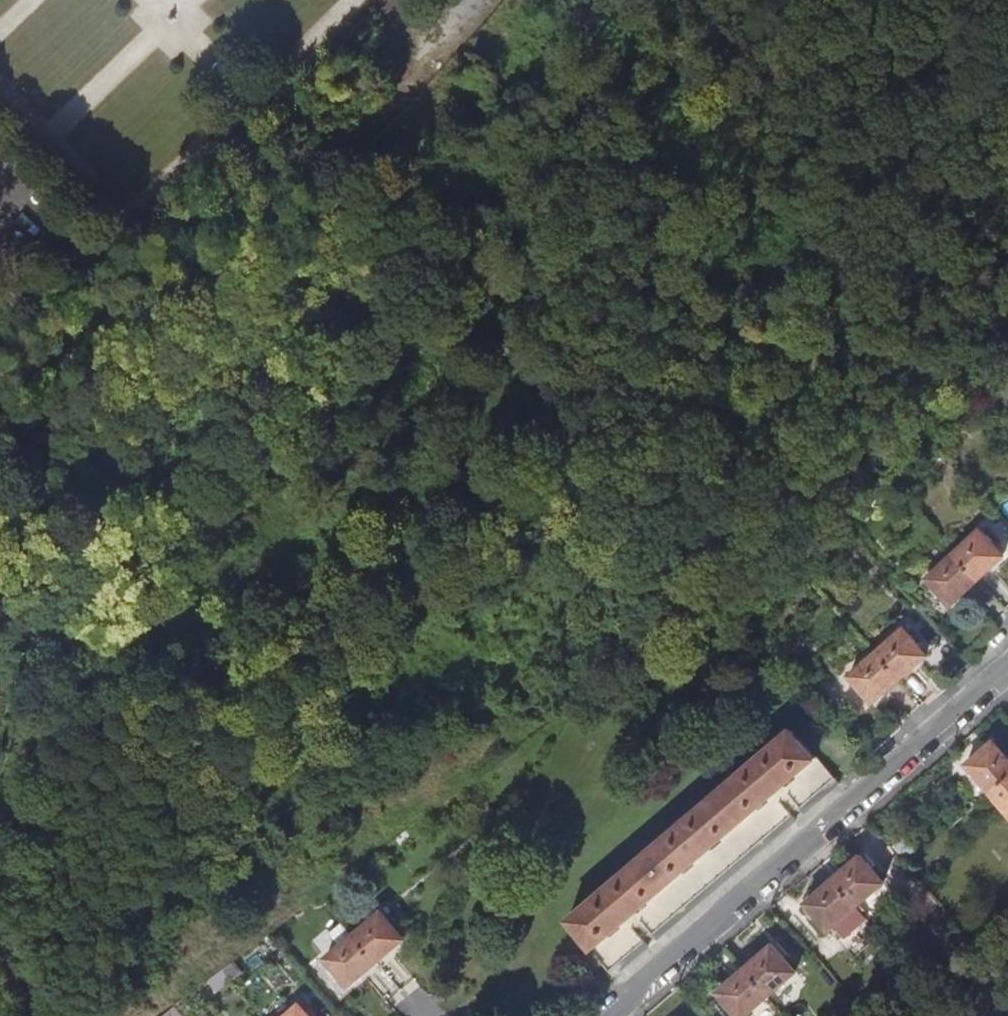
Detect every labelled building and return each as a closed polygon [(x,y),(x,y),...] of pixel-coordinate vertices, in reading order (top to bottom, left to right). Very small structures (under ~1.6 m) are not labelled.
[(983,530),(957,555),(980,581),(1007,556),(983,530)] [(955,605),(980,581),(957,555),(931,579),(955,605)] [(910,630),(883,654),(906,680),(932,656),(910,630)] [(878,704),(906,680),(883,654),(855,678),(878,704)] [(629,926),(646,947),(659,935),(642,915),(653,905),(665,895),(676,885),(688,874),(701,863),(712,854),(725,843),(737,833),(749,822),(762,811),(773,802),(791,822),(802,813),(785,792),(796,782),(808,772),(818,763),(795,735),(766,759),(764,757),(743,775),(745,777),(694,821),(692,820),(671,838),(672,839),(619,885),(617,884),(595,903),(597,905),(572,926),(593,953),(595,955),(605,947),(618,936),(629,926)] [(968,763),(991,791),(1007,810),(1007,756),(995,740),(968,763)] [(826,792),(837,783),(820,762),(818,763),(808,772),(796,782),(785,792),(802,813),(814,803),(826,792)] [(694,905),(707,895),(719,884),(730,874),(743,863),(755,854),(767,843),(780,832),(791,822),(773,802),(762,811),(749,822),(737,833),(725,843),(712,854),(701,863),(688,874),(676,885),(665,895),(653,905),(642,915),(659,935),(671,925),(683,915),(694,905)] [(856,906),(884,881),(860,854),(832,879),(805,902),(829,929),(856,906)] [(407,940),(385,914),(357,938),(329,962),(352,989),(380,964),(407,940)] [(603,967),(611,977),(622,967),(635,956),(646,947),(629,926),(618,936),(605,947),(595,955),(594,956),(603,967)] [(796,972),(773,945),(745,969),(717,993),(737,1015),(744,1015),(768,996),(796,972)] [(587,980),(603,967),(594,956),(595,955),(593,953),(576,967),(587,980)] [(302,1005),(289,1015),(311,1015),(302,1005)]
